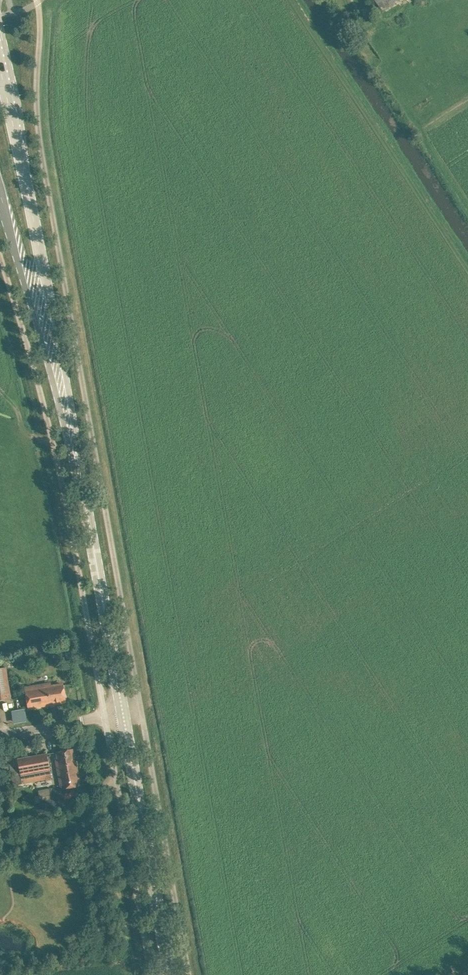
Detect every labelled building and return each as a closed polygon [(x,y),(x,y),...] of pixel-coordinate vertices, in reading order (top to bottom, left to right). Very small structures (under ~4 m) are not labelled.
[(381,11),(398,0),(374,0),(381,11)] [(11,697),(6,667),(5,668),(0,668),(0,699),(11,697)] [(55,704),(65,701),(66,701),(61,683),(51,685),(50,682),(25,686),(30,709),(52,704),(52,702),(55,701),(55,704)] [(81,785),(80,785),(76,762),(75,762),(72,749),(56,752),(58,758),(56,758),(61,789),(81,786),(81,785)] [(52,779),(47,753),(9,760),(14,785),(52,779)] [(38,790),(39,796),(35,797),(36,804),(41,803),(41,804),(54,802),(51,787),(38,790)]
